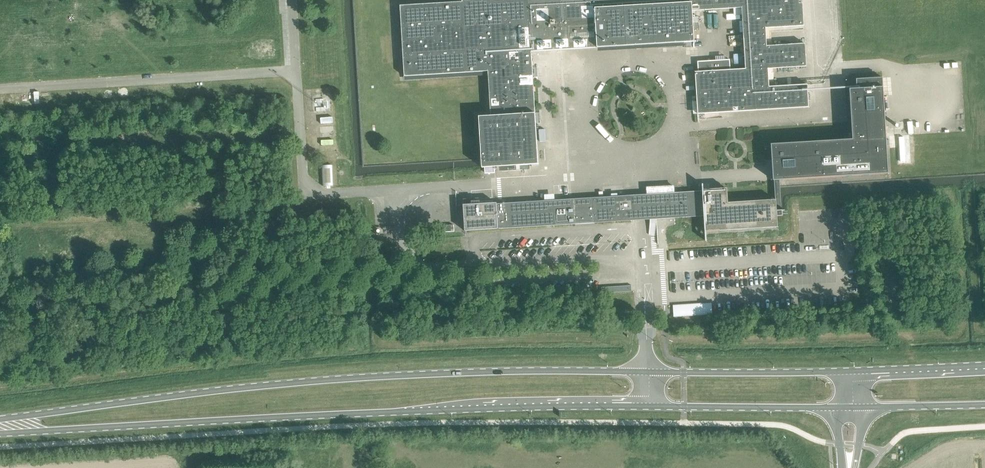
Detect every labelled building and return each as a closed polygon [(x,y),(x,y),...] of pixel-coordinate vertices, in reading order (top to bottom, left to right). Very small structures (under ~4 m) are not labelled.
[(462,2),(400,5),(404,76),(488,71),(491,116),(479,116),(482,167),(538,164),(531,52),(694,42),(692,11),(742,8),(745,69),(730,70),(730,59),(697,61),(698,72),(695,72),(697,106),(693,106),(693,114),(809,107),(807,84),(769,87),(768,69),(806,66),(805,44),(767,46),(766,28),(804,26),(802,3),(800,3),(799,0),(462,0),(462,2)] [(705,231),(706,231),(719,230),(778,227),(777,216),(783,216),(783,214),(782,211),(785,211),(785,210),(781,210),(780,187),(780,186),(779,180),(888,173),(883,77),(856,79),(857,89),(849,89),(852,139),(771,144),(773,180),(774,180),(775,200),(720,203),(719,199),(719,192),(709,193),(703,193),(703,191),(702,191),(700,191),(699,191),(674,193),(674,186),(647,188),(648,204),(649,204),(650,209),(655,209),(656,217),(688,215),(704,214),(705,230),(705,231)] [(624,196),(615,196),(497,204),(497,203),(493,203),(471,204),(463,205),(465,231),(499,229),(575,224),(594,223),(613,222),(616,221),(631,220),(629,195),(624,196)] [(410,226),(410,236),(421,235),(421,225),(410,226)]
